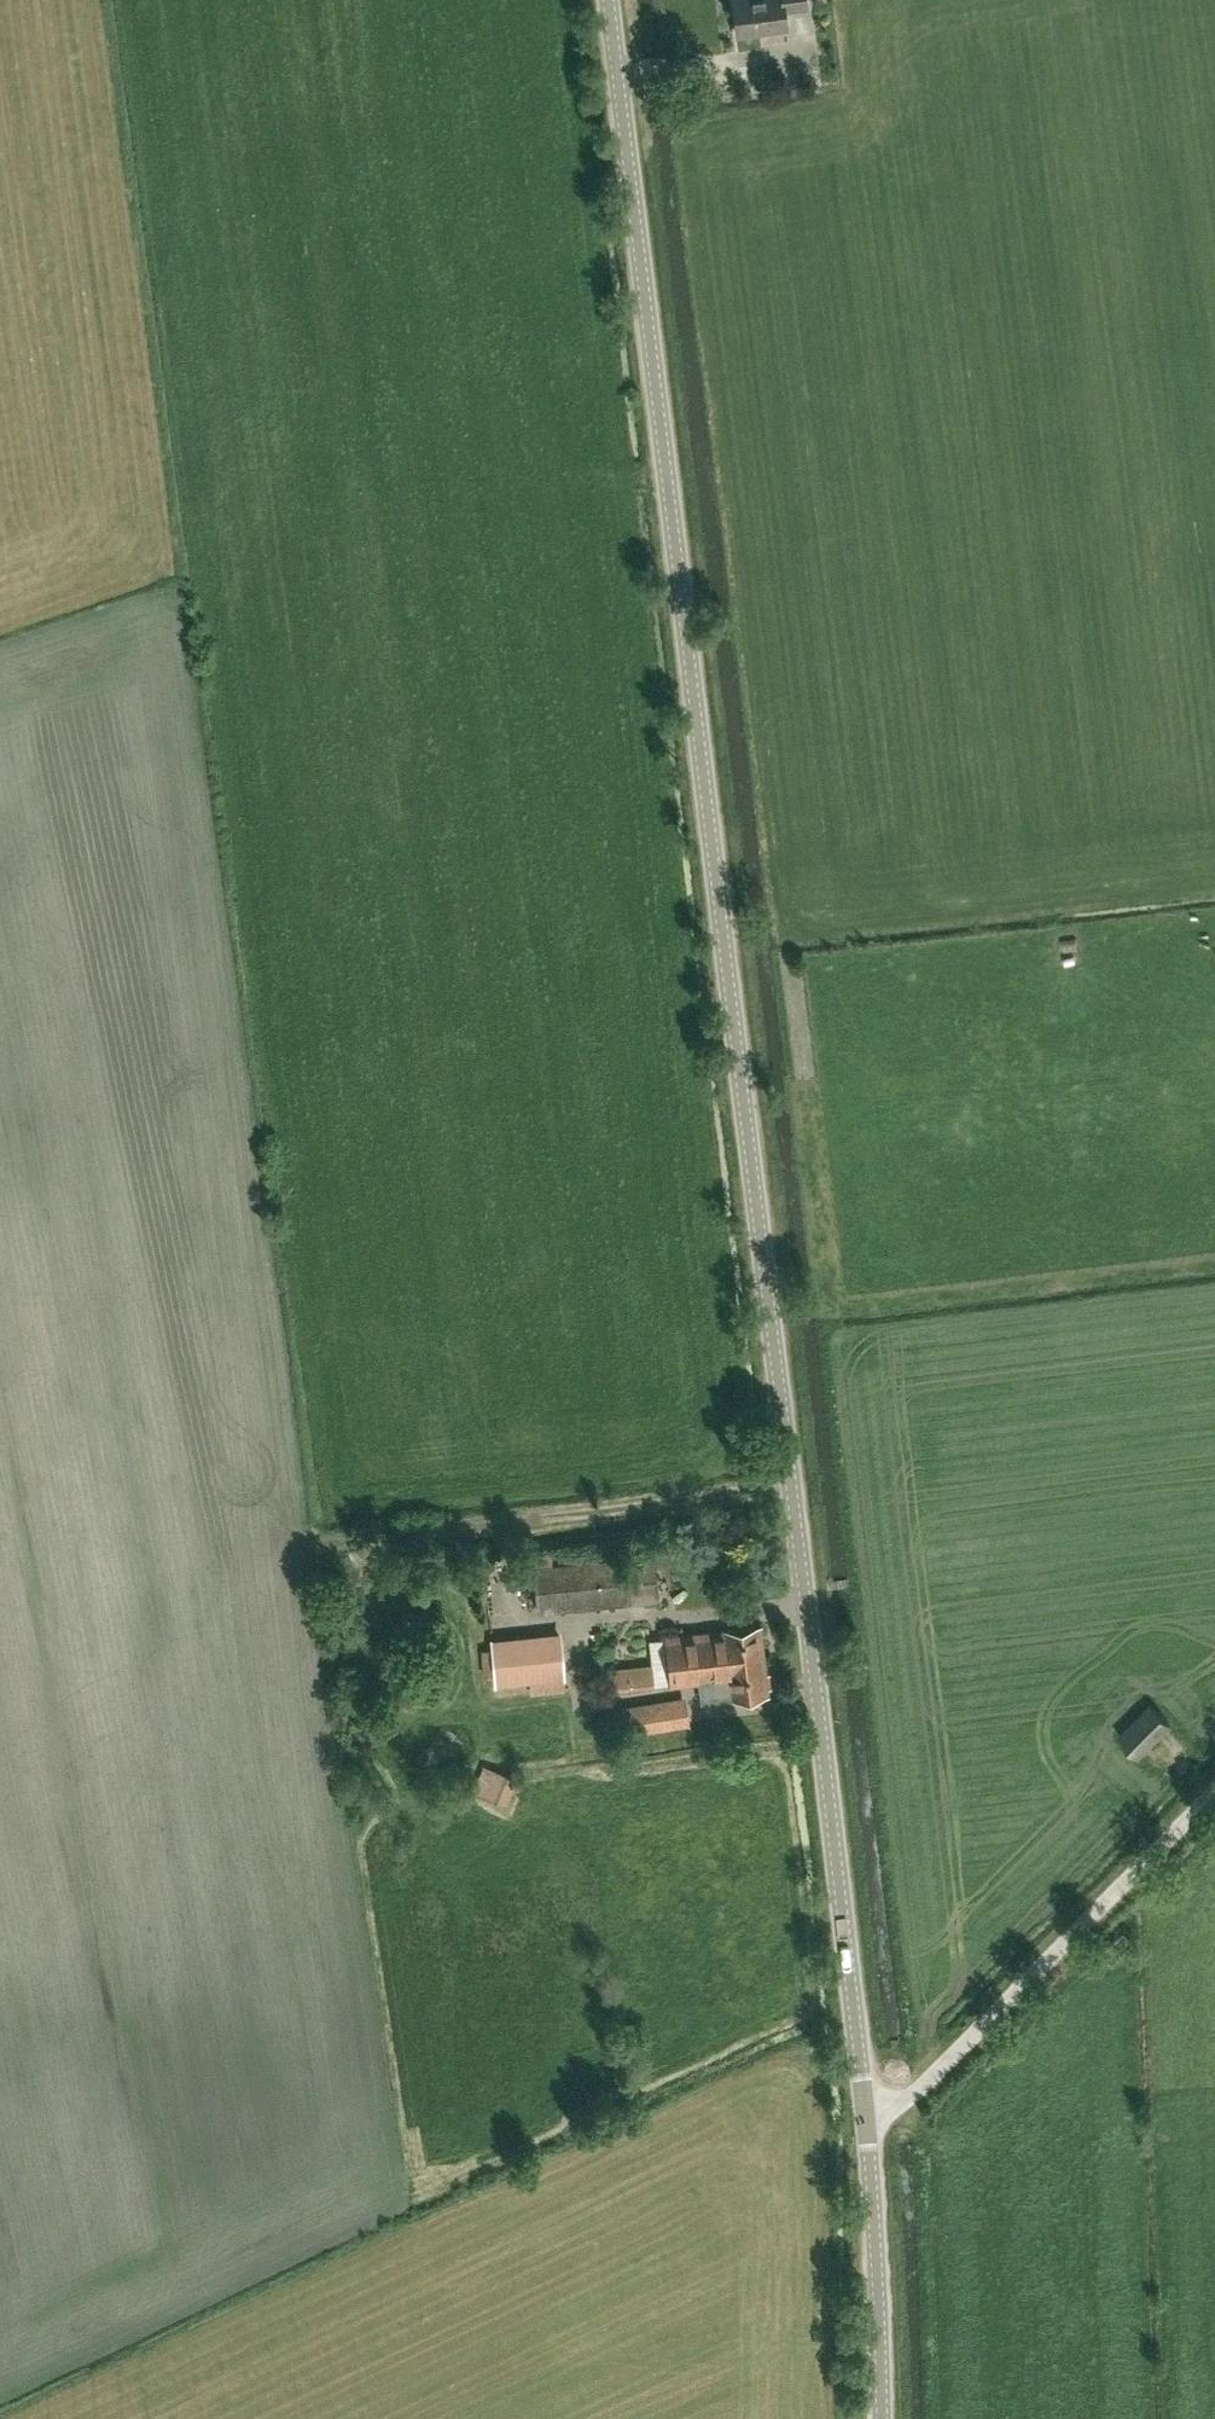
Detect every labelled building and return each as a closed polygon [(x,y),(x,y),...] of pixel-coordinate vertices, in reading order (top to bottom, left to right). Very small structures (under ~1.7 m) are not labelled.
[(805,6),(805,0),(732,0),(736,33),(786,27),(784,9),(805,6)] [(539,1610),(657,1599),(652,1554),(534,1565),(539,1610)] [(671,1682),(696,1680),(699,1699),(764,1692),(764,1688),(768,1687),(767,1676),(762,1676),(757,1628),(666,1638),(671,1682)] [(496,1680),(562,1673),(558,1636),(492,1643),(496,1680)] [(608,1667),(609,1679),(611,1689),(651,1684),(649,1663),(608,1667)] [(1140,1756),(1171,1725),(1150,1704),(1119,1735),(1140,1756)] [(520,1804),(527,1774),(514,1771),(507,1801),(520,1804)]
